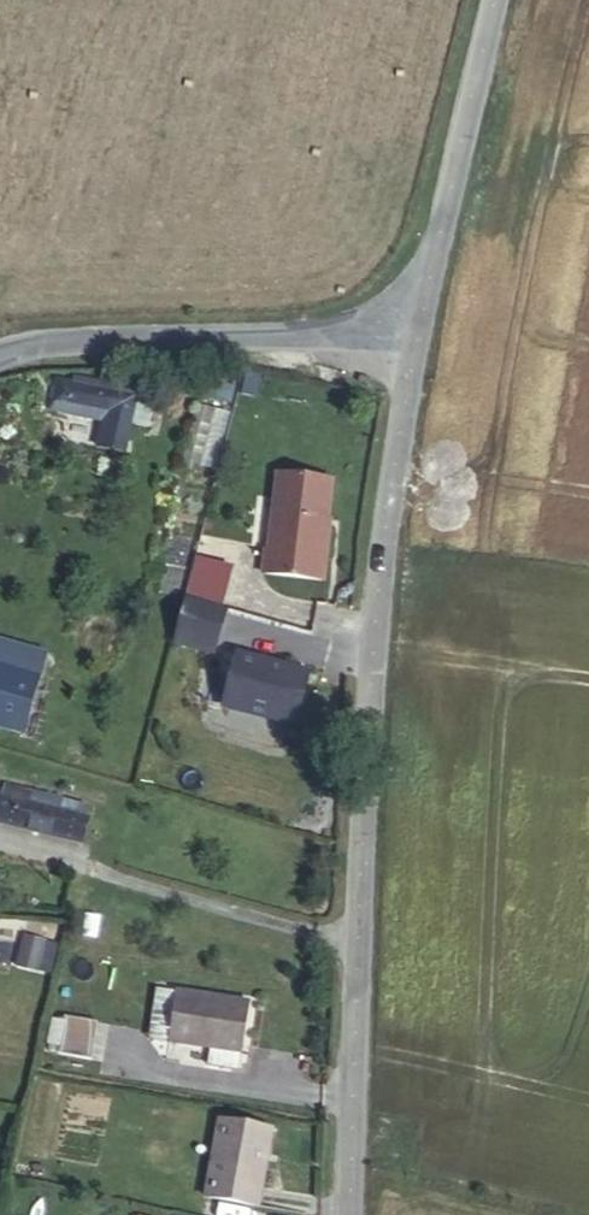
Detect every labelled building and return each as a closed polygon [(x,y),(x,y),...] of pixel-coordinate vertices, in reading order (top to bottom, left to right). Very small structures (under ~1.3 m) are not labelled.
[(106,390),(65,379),(55,403),(97,416),(106,390)] [(136,427),(151,429),(155,403),(140,401),(136,427)] [(340,485),(285,470),(258,564),(317,581),(322,560),(319,559),(340,485)] [(217,659),(240,569),(197,558),(174,648),(217,659)] [(53,655),(0,640),(0,733),(29,741),(53,655)] [(246,666),(231,713),(293,734),(309,687),(246,666)] [(0,798),(0,828),(75,847),(87,803),(24,787),(19,803),(0,798)] [(27,960),(19,988),(40,993),(47,965),(27,960)] [(60,968),(47,965),(40,993),(53,996),(60,968)] [(257,1013),(187,1001),(179,1053),(249,1066),(257,1013)] [(103,1034),(68,1028),(62,1062),(98,1068),(103,1034)] [(272,1142),(223,1130),(206,1201),(256,1212),(272,1142)]
